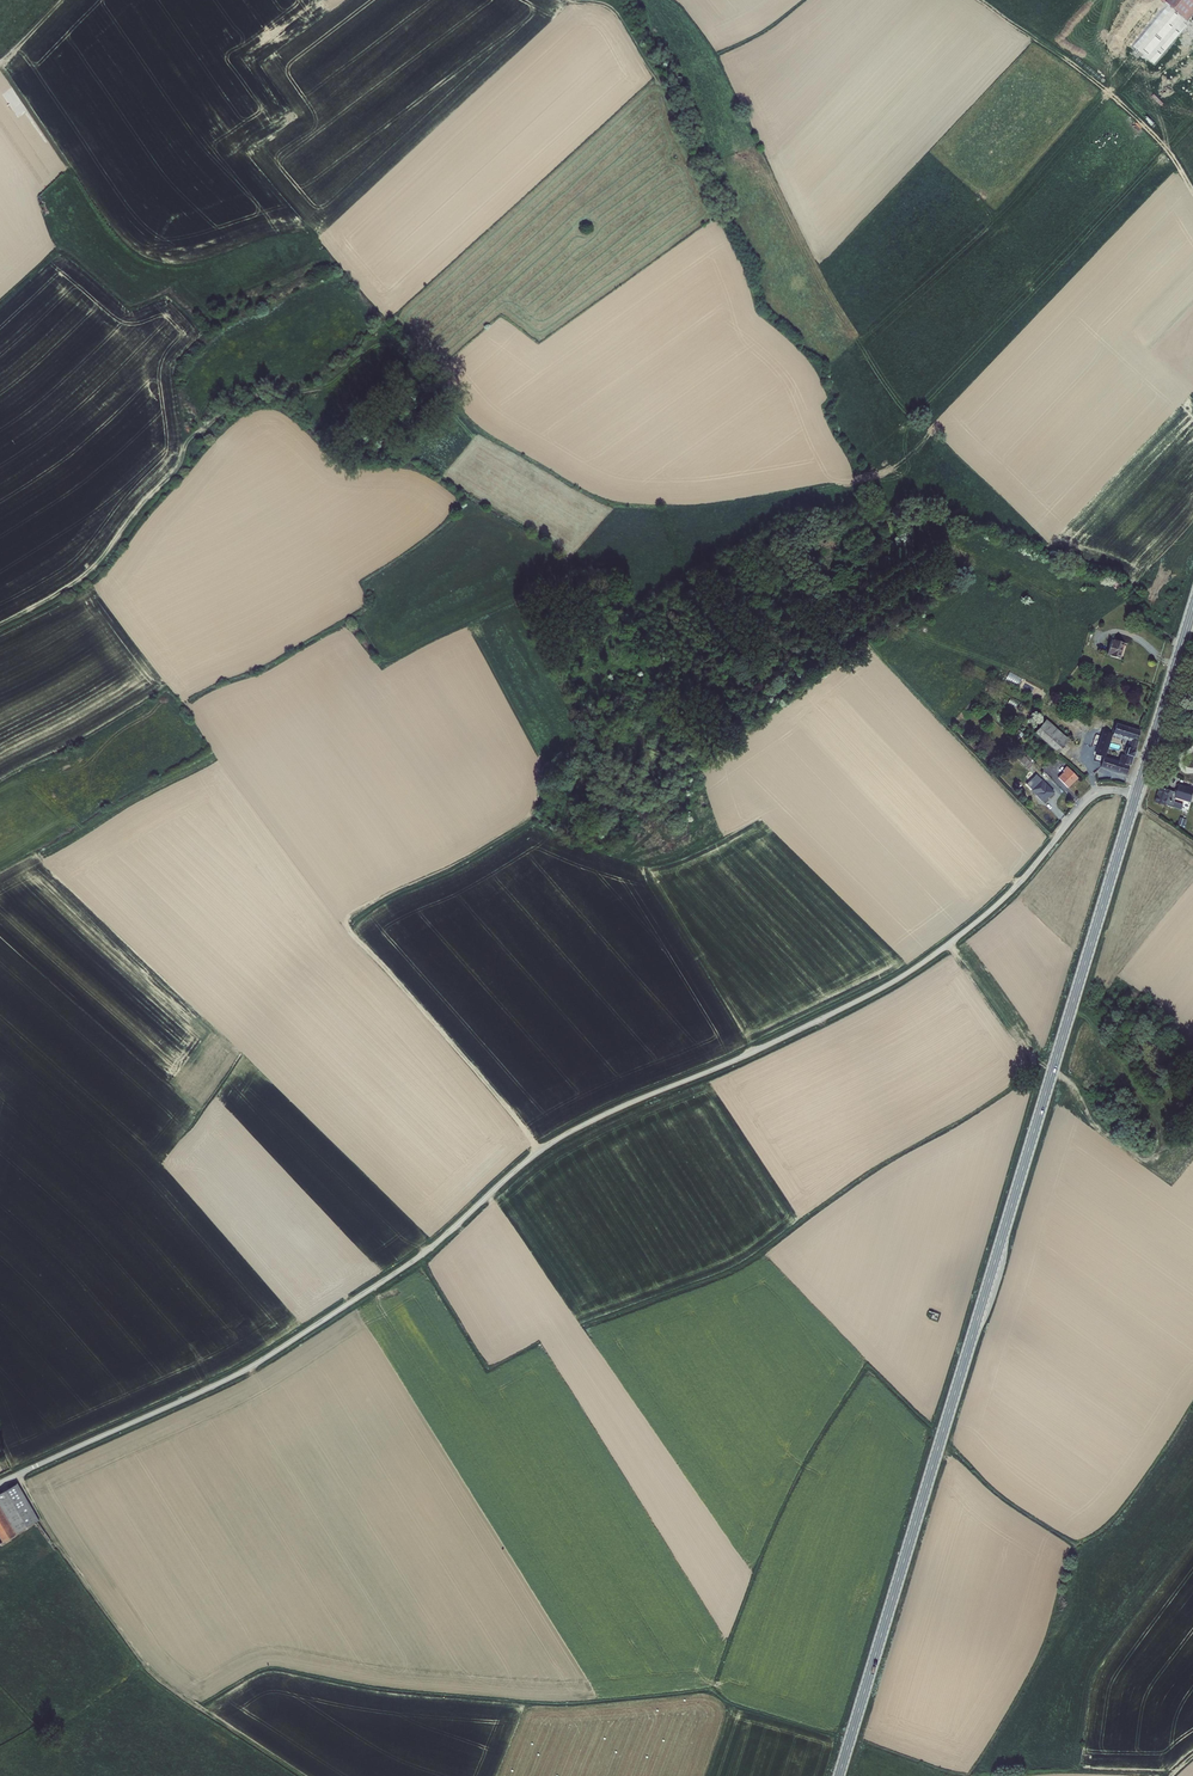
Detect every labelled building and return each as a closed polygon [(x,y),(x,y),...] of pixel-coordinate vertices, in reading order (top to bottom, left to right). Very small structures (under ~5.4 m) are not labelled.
[(1165,4),(1188,22),(1192,17),(1192,0),(1168,0),(1165,4)] [(1112,640),(1107,655),(1120,659),(1125,643),(1114,640),(1114,641),(1112,640)] [(1007,678),(1018,684),(1022,677),(1010,671),(1007,678)] [(1046,720),(1035,733),(1058,754),(1069,740),(1046,720)] [(1119,762),(1105,757),(1113,734),(1112,733),(1103,731),(1096,755),(1104,758),(1101,768),(1126,776),(1129,766),(1132,767),(1134,758),(1134,759),(1137,751),(1136,751),(1139,742),(1137,742),(1140,730),(1117,723),(1113,734),(1113,737),(1129,741),(1131,742),(1129,749),(1126,756),(1124,755),(1122,754),(1119,762)] [(1018,730),(1015,733),(1020,739),(1024,735),(1020,730),(1019,731),(1018,730)] [(1023,755),(1018,760),(1028,770),(1033,765),(1032,765),(1025,757),(1023,755)] [(1028,755),(1025,757),(1032,765),(1035,762),(1028,755)] [(1064,772),(1058,778),(1069,789),(1079,778),(1067,766),(1063,770),(1064,772)] [(1031,790),(1041,780),(1039,778),(1029,787),(1031,790)] [(1031,790),(1043,803),(1055,793),(1042,780),(1041,780),(1031,790)] [(1171,791),(1159,788),(1155,803),(1166,807),(1167,806),(1182,811),(1183,805),(1175,803),(1176,799),(1185,801),(1187,791),(1179,789),(1178,794),(1171,792),(1171,791)] [(1186,820),(1180,818),(1178,825),(1184,827),(1186,820)] [(933,1317),(939,1319),(941,1313),(932,1310),(931,1311),(935,1313),(933,1317)] [(0,1495),(0,1538),(3,1544),(38,1522),(18,1486),(0,1495)]
